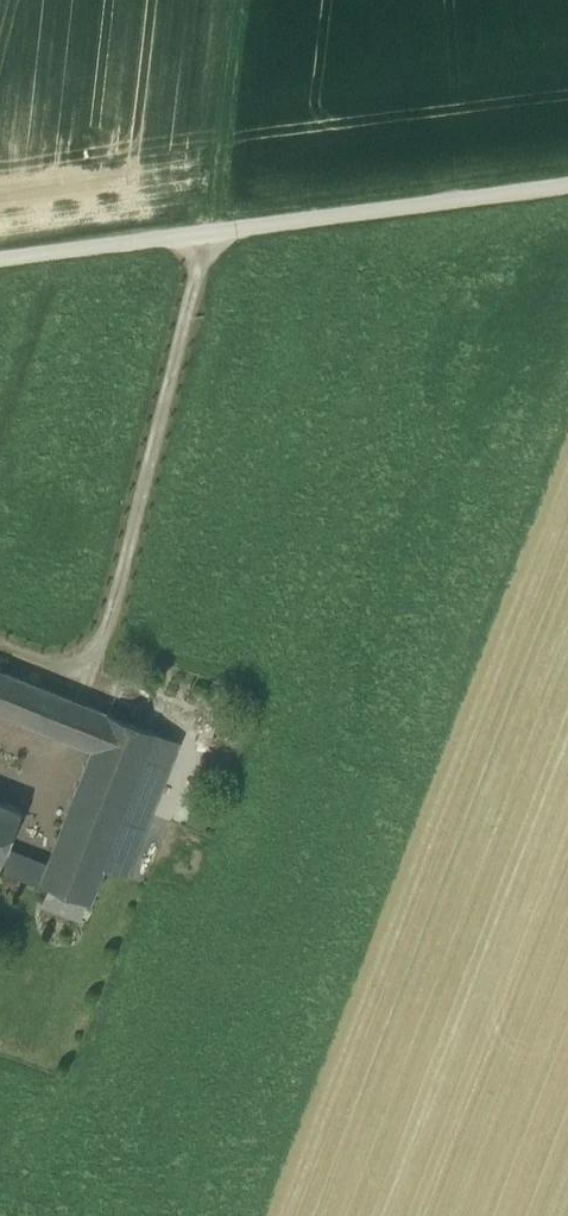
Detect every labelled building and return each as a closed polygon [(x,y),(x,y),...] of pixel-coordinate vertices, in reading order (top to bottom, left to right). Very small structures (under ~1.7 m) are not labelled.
[(56,735),(70,698),(0,671),(0,712),(56,735)] [(56,735),(73,742),(87,706),(70,698),(56,735)] [(73,742),(93,750),(107,713),(87,706),(73,742)] [(41,883),(50,887),(87,902),(90,903),(104,869),(157,733),(107,713),(93,750),(47,865),(41,883)] [(180,742),(157,733),(104,869),(127,878),(180,742)] [(6,849),(21,811),(0,803),(0,864),(6,849)] [(26,877),(33,859),(6,849),(0,864),(0,867),(26,877)] [(26,877),(41,883),(47,865),(33,859),(26,877)] [(80,920),(87,902),(50,887),(43,905),(80,920)]
